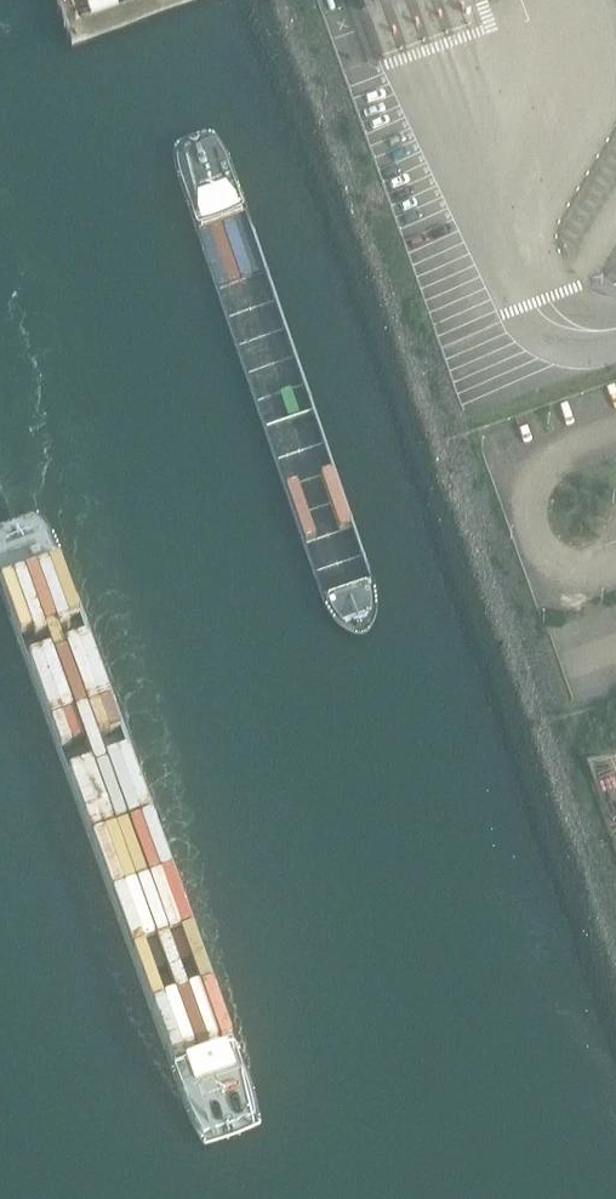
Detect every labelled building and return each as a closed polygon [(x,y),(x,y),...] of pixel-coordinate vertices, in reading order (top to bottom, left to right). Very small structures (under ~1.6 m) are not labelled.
[(367,12),(399,0),(362,0),(367,12)]
